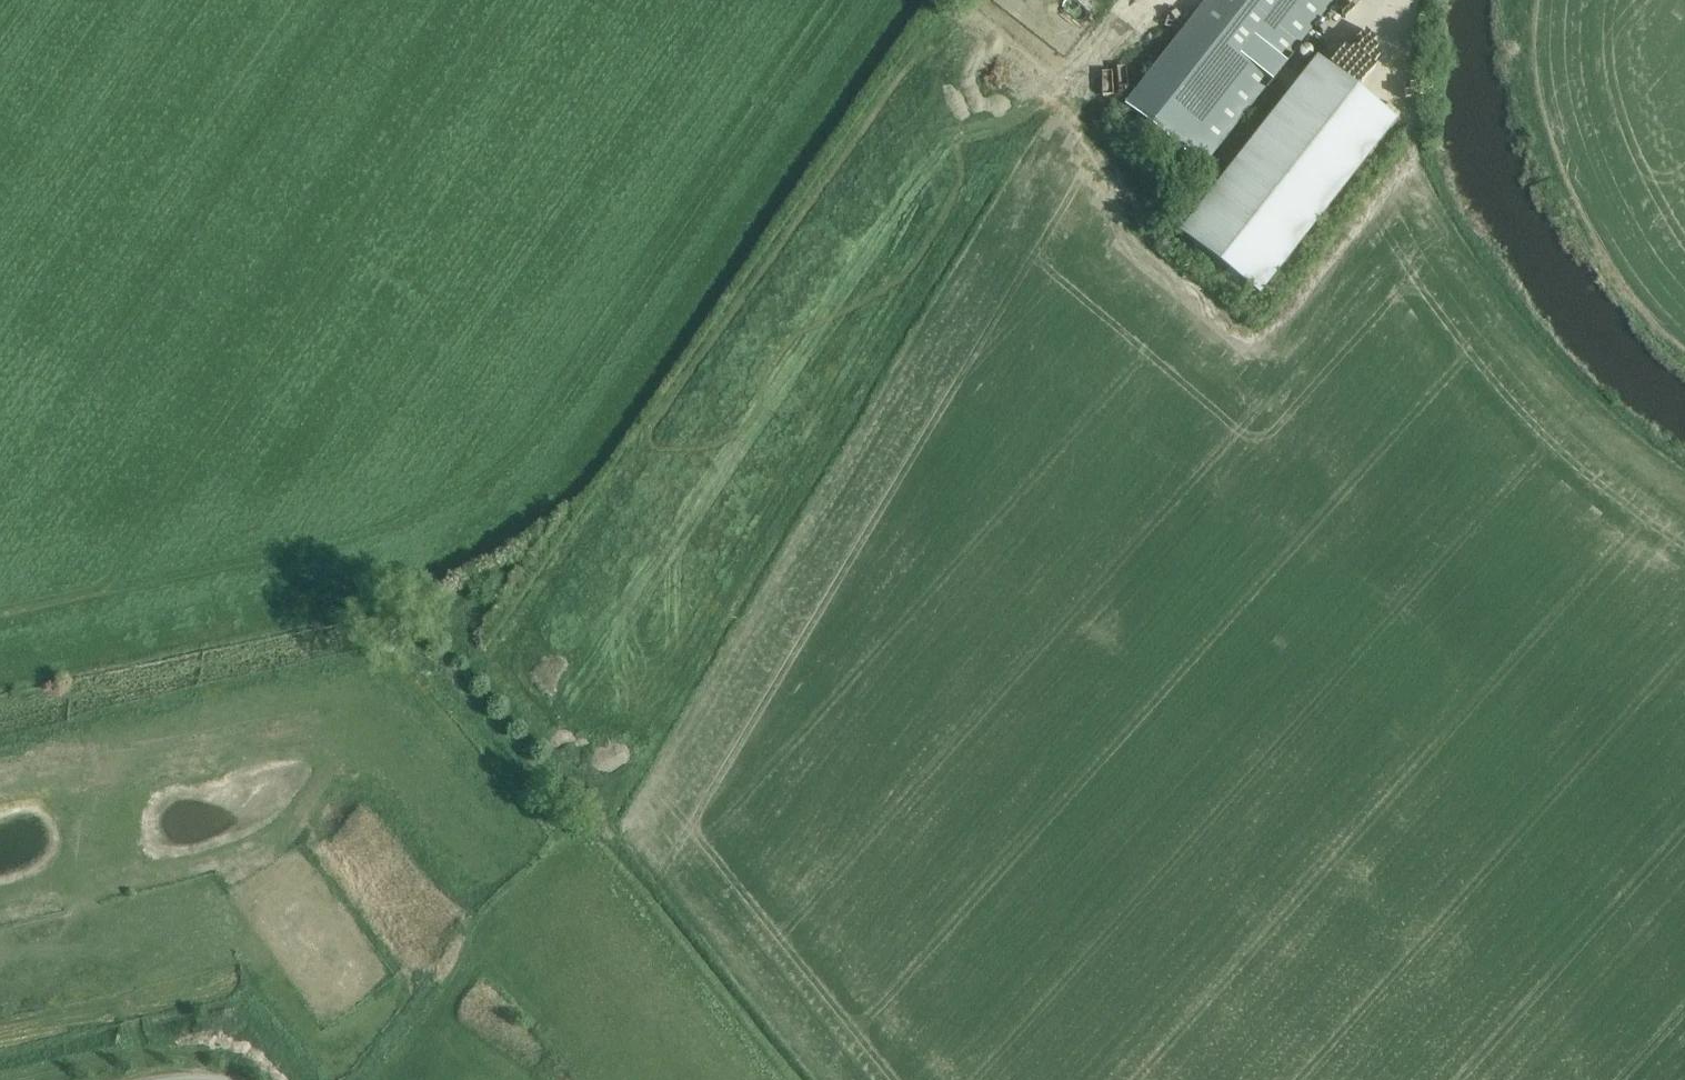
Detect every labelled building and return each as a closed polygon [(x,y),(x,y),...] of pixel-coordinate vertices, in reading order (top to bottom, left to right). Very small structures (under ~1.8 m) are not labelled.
[(1125,106),(1202,167),(1333,0),(1207,0),(1125,106)] [(1259,295),(1396,121),(1316,59),(1179,233),(1259,295)]
